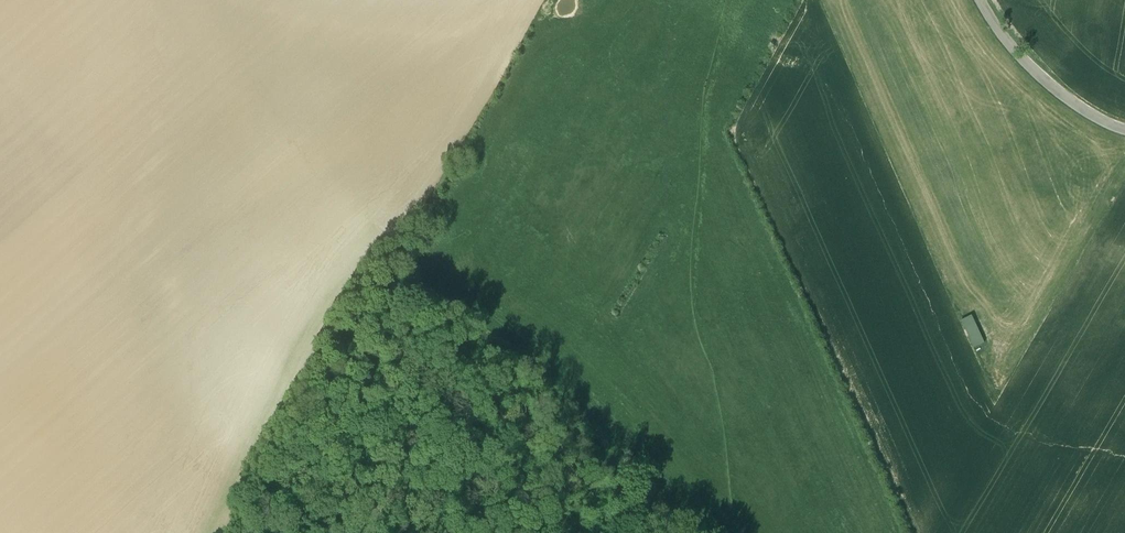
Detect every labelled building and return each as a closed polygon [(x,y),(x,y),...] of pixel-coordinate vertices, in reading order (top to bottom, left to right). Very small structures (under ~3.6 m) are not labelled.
[(985,341),(971,313),(959,319),(973,347),(985,341)]
